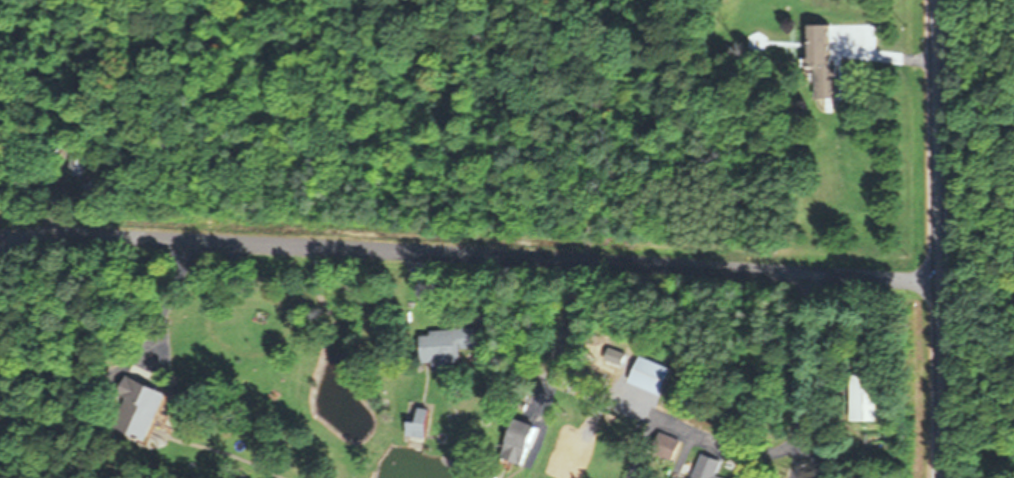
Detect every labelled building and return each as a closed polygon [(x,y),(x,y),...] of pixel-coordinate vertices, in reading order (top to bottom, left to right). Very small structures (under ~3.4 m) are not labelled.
[(837,26),(809,26),(810,70),(819,70),(820,99),(839,99),(837,26)] [(426,364),(436,363),(437,372),(466,369),(464,348),(479,347),(477,327),(423,333),(426,364)] [(672,370),(642,357),(632,383),(662,395),(672,370)] [(883,422),(883,375),(853,375),(853,422),(883,422)] [(167,389),(126,377),(116,408),(128,412),(122,433),(151,442),(167,389)] [(543,428),(519,419),(505,459),(529,467),(543,428)] [(717,476),(722,460),(702,454),(695,477),(723,477),(717,476)]
